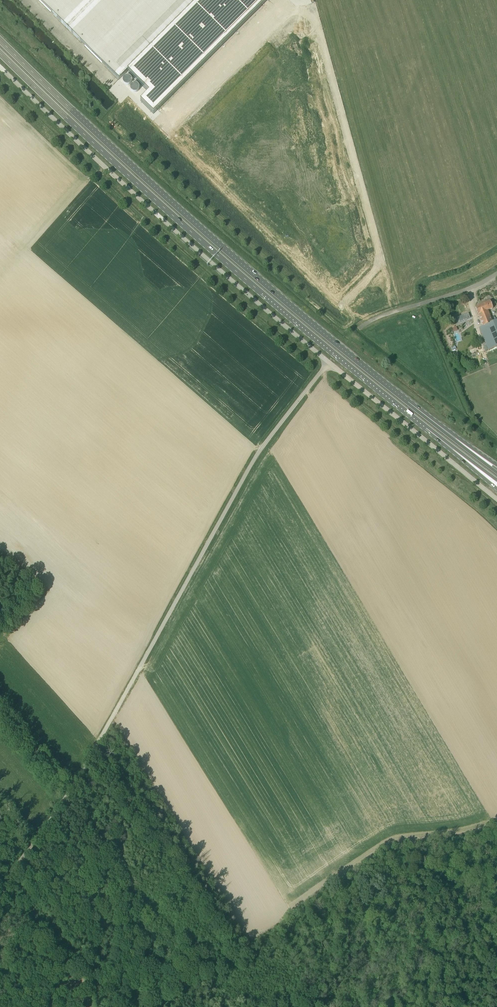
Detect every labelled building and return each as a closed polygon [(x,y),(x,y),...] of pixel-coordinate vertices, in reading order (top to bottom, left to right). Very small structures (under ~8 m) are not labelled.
[(199,0),(39,0),(119,80),(129,70),(199,0)] [(128,71),(150,93),(141,101),(155,115),(267,0),(200,0),(128,71)] [(493,309),(490,301),(482,304),(476,307),(478,314),(488,310),(493,309)] [(493,322),(488,310),(478,314),(483,326),(493,322)] [(468,313),(457,318),(459,322),(470,318),(468,313)] [(493,322),(483,326),(479,327),(488,350),(496,346),(496,320),(493,322)]
